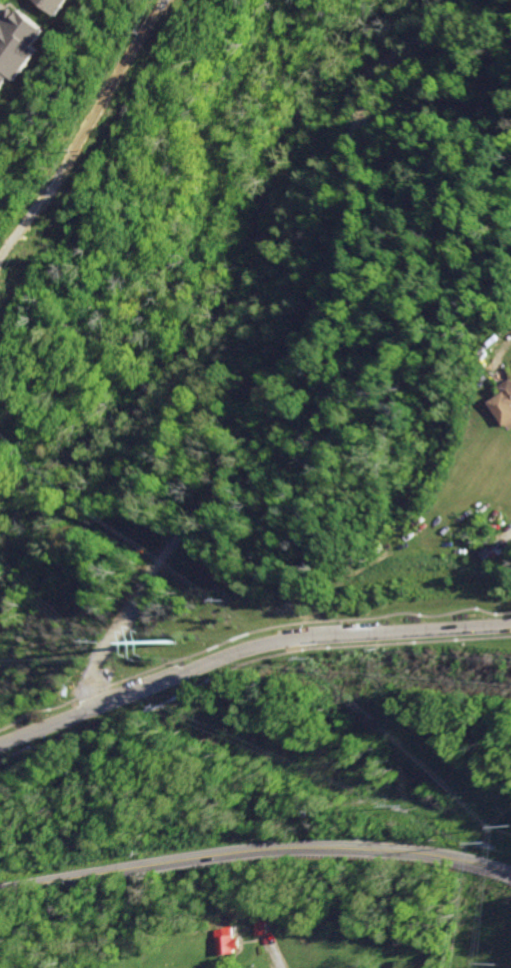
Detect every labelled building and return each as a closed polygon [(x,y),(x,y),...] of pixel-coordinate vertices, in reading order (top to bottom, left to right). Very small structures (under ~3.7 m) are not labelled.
[(55,15),(65,0),(33,0),(55,15)] [(13,13),(5,7),(0,13),(0,86),(9,75),(12,78),(35,48),(29,44),(40,29),(15,10),(13,13)] [(502,387),(507,394),(491,404),(507,429),(510,427),(510,381),(502,387)] [(214,955),(236,950),(233,936),(229,937),(226,926),(209,930),(214,955)]
